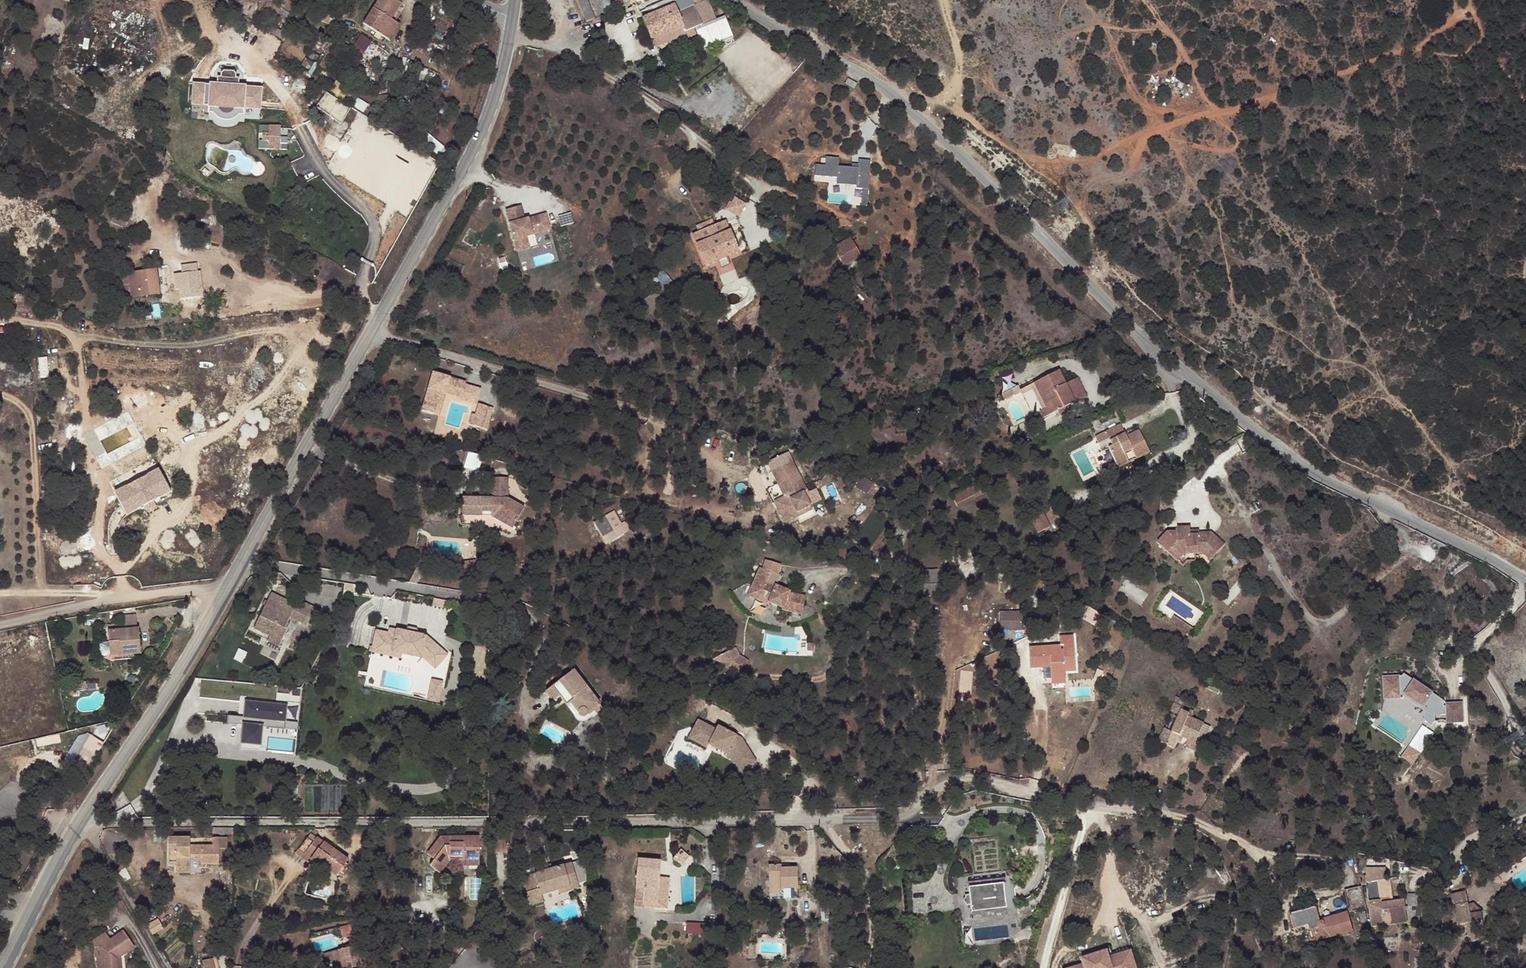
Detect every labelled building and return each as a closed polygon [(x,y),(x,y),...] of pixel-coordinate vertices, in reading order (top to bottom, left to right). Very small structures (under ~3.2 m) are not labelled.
[(393,16),(401,0),(376,0),(364,21),(383,33),(393,16)] [(588,0),(577,0),(586,21),(595,18),(588,0)] [(609,0),(599,0),(605,13),(613,9),(609,0)] [(673,5),(675,11),(691,5),(689,0),(684,0),(673,5)] [(675,11),(673,5),(641,20),(654,51),(686,38),(684,31),(699,25),(691,5),(675,11)] [(400,21),(393,16),(383,33),(390,37),(400,21)] [(351,47),(361,56),(373,42),(363,34),(351,47)] [(216,83),(238,84),(238,77),(233,77),(234,72),(232,70),(224,70),(222,72),(222,77),(217,77),(216,83)] [(856,84),(847,79),(844,84),(853,89),(856,84)] [(216,83),(193,82),(192,104),(207,105),(207,110),(213,110),(215,113),(219,116),(224,118),(230,118),(236,115),(239,112),(244,112),(245,107),(260,107),(261,85),(238,84),(216,83)] [(327,91),(318,105),(343,121),(352,107),(327,91)] [(280,126),(269,126),(269,132),(263,132),(263,141),(269,141),(269,149),(280,149),(280,126)] [(869,204),(871,159),(860,158),(860,166),(840,165),(840,156),(826,156),(826,164),(816,163),(815,181),(829,181),(829,202),(869,204)] [(736,195),(728,207),(740,215),(747,203),(736,195)] [(521,206),(506,210),(517,251),(530,248),(528,242),(526,236),(533,235),(531,227),(538,225),(540,233),(550,230),(546,214),(524,220),(521,206)] [(570,214),(558,217),(561,226),(573,223),(570,214)] [(698,225),(700,229),(714,223),(712,219),(698,225)] [(737,252),(724,222),(692,236),(705,266),(717,261),(721,269),(730,265),(726,258),(737,252)] [(531,227),(533,235),(540,233),(538,225),(531,227)] [(838,258),(841,266),(859,255),(850,240),(834,249),(838,258)] [(128,275),(130,284),(131,295),(132,299),(154,295),(152,279),(156,278),(155,270),(128,275)] [(184,282),(176,284),(176,289),(179,288),(180,299),(201,297),(199,278),(192,279),(192,274),(183,275),(184,282)] [(130,284),(123,284),(124,296),(131,295),(130,284)] [(48,356),(39,357),(40,377),(50,376),(48,356)] [(1073,405),(1064,388),(1056,374),(1030,386),(1031,387),(1043,411),(1038,414),(1042,422),(1073,405)] [(414,415),(426,419),(429,408),(436,411),(442,394),(454,398),(452,404),(471,411),(475,398),(461,392),(463,388),(448,383),(447,386),(439,384),(441,380),(430,376),(414,415)] [(1076,382),(1064,388),(1073,405),(1085,399),(1076,382)] [(1029,395),(1038,414),(1043,411),(1031,387),(1016,394),(1014,390),(999,397),(1002,404),(1009,400),(1011,400),(1017,397),(1018,399),(1029,395)] [(429,408),(426,419),(432,422),(436,411),(429,408)] [(478,439),(487,417),(478,414),(473,425),(466,423),(462,433),(478,439)] [(1149,455),(1137,433),(1126,439),(1119,426),(1103,434),(1093,439),(1097,446),(1106,441),(1110,449),(1107,451),(1117,471),(1127,466),(1123,458),(1131,453),(1136,462),(1149,455)] [(467,465),(478,467),(481,454),(469,452),(467,465)] [(159,469),(114,493),(127,517),(172,492),(159,469)] [(805,472),(800,474),(808,491),(814,488),(805,472)] [(808,491),(800,474),(783,483),(791,500),(796,497),(802,508),(804,507),(806,510),(791,518),(795,526),(793,527),(798,535),(813,528),(810,521),(824,515),(818,504),(821,502),(814,488),(808,491)] [(490,495),(462,495),(463,515),(493,517),(512,526),(525,506),(509,496),(507,477),(490,476),(490,495)] [(864,476),(858,486),(869,492),(875,482),(864,476)] [(796,497),(791,500),(796,510),(788,513),(791,518),(806,510),(804,507),(802,508),(796,497)] [(1039,533),(1052,526),(1045,512),(1032,519),(1039,533)] [(810,521),(813,528),(827,521),(824,515),(810,521)] [(619,536),(610,521),(598,529),(607,543),(619,536)] [(1187,530),(1173,531),(1174,546),(1164,557),(1174,567),(1181,560),(1192,559),(1200,559),(1206,565),(1222,548),(1208,536),(1195,536),(1195,538),(1187,538),(1187,530)] [(783,585),(791,587),(794,577),(777,572),(774,581),(771,580),(758,608),(781,618),(781,616),(794,621),(793,623),(814,627),(818,608),(802,605),(803,603),(787,596),(786,598),(778,595),(783,585)] [(283,601),(265,632),(293,647),(303,634),(299,631),(303,626),(318,634),(328,616),(309,606),(305,612),(283,601)] [(464,605),(445,602),(444,609),(462,612),(464,605)] [(123,613),(125,627),(138,624),(136,611),(123,613)] [(1019,615),(996,616),(997,635),(1010,635),(1019,635),(1019,615)] [(105,630),(109,655),(132,651),(141,650),(138,624),(125,627),(105,630)] [(293,647),(265,632),(262,637),(276,644),(274,647),(288,655),(293,647)] [(1010,635),(997,635),(997,645),(1010,645),(1010,635)] [(399,639),(387,637),(383,654),(432,665),(432,663),(446,675),(458,661),(437,642),(407,636),(407,637),(406,641),(399,639)] [(1070,639),(1056,640),(1056,649),(1025,651),(1027,673),(1038,672),(1047,672),(1048,683),(1048,689),(1062,688),(1061,677),(1072,676),(1070,639)] [(724,670),(745,661),(739,647),(718,656),(724,670)] [(132,651),(109,655),(110,660),(133,657),(132,651)] [(432,665),(383,654),(382,658),(431,669),(432,665)] [(571,671),(553,684),(573,679),(577,678),(571,671)] [(1047,672),(1038,672),(1039,684),(1048,683),(1047,672)] [(1409,674),(1383,675),(1384,698),(1401,697),(1401,688),(1410,688),(1409,674)] [(427,697),(439,702),(447,682),(434,678),(427,697)] [(573,679),(553,684),(542,692),(548,702),(555,697),(561,706),(568,702),(575,712),(575,715),(576,718),(578,718),(582,719),(584,716),(584,714),(584,713),(596,704),(577,678),(573,679)] [(95,681),(80,682),(81,689),(96,688),(95,681)] [(1206,684),(1202,692),(1215,698),(1218,690),(1206,684)] [(1249,697),(1239,692),(1236,699),(1245,704),(1249,697)] [(243,716),(286,721),(288,704),(246,698),(243,716)] [(600,709),(596,704),(584,713),(584,714),(584,716),(582,719),(578,718),(576,718),(575,715),(575,712),(568,702),(561,706),(577,727),(585,726),(587,717),(600,709)] [(1190,751),(1202,725),(1177,715),(1179,711),(1170,707),(1166,716),(1171,718),(1164,734),(1160,732),(1154,745),(1163,749),(1171,753),(1175,744),(1190,751)] [(717,725),(699,715),(697,719),(679,709),(675,717),(681,720),(679,724),(691,730),(710,740),(722,759),(737,750),(723,727),(720,729),(716,727),(717,725)] [(681,720),(675,717),(670,728),(688,737),(690,733),(708,743),(720,761),(722,759),(710,740),(691,730),(679,724),(681,720)] [(240,743),(261,744),(262,724),(241,723),(240,743)] [(1424,724),(1402,757),(1414,765),(1436,733),(1424,724)] [(1190,751),(1189,753),(1196,756),(1209,728),(1202,725),(1190,751)] [(91,733),(80,752),(94,760),(105,742),(91,733)] [(594,759),(589,745),(583,747),(588,761),(594,759)] [(676,850),(682,838),(672,834),(667,846),(676,850)] [(447,861),(472,860),(472,838),(431,839),(420,855),(429,860),(423,867),(434,875),(443,862),(447,861)] [(339,864),(307,841),(292,859),(300,865),(304,861),(313,868),(311,871),(325,882),(339,864)] [(170,872),(170,875),(184,874),(184,866),(194,866),(194,872),(213,873),(213,845),(205,845),(205,851),(184,852),(183,844),(162,844),(162,872),(170,872)] [(516,877),(522,892),(535,887),(538,893),(572,881),(565,859),(516,877)] [(473,868),(472,860),(447,861),(447,868),(473,868)] [(656,896),(654,864),(630,865),(632,896),(656,896)] [(665,864),(654,864),(656,896),(666,896),(665,864)] [(764,888),(777,888),(792,888),(792,868),(785,868),(784,865),(763,866),(764,888)] [(1375,870),(1364,871),(1363,884),(1370,929),(1382,927),(1380,911),(1403,908),(1402,901),(1391,902),(1379,904),(1376,882),(1376,870),(1375,870)] [(184,874),(170,875),(170,882),(184,883),(184,874)] [(1387,881),(1376,882),(1379,904),(1391,902),(1387,881)] [(535,887),(522,892),(526,904),(540,899),(538,893),(535,887)] [(969,893),(970,908),(1005,906),(1004,891),(969,893)] [(1452,913),(1453,918),(1467,914),(1462,892),(1448,896),(1449,901),(1444,902),(1444,905),(1439,906),(1442,915),(1452,913)] [(1360,893),(1342,896),(1348,919),(1366,915),(1360,893)] [(1404,911),(1403,908),(1380,911),(1382,927),(1386,926),(1385,914),(1404,911)] [(1319,923),(1316,910),(1288,915),(1291,931),(1306,928),(1309,939),(1314,938),(1315,942),(1330,939),(1330,943),(1350,939),(1347,918),(1319,923)] [(1453,918),(1455,925),(1481,918),(1479,911),(1467,914),(1453,918)] [(1481,918),(1455,925),(1455,927),(1475,921),(1476,923),(1482,922),(1481,918)] [(160,919),(149,923),(153,933),(164,929),(160,919)] [(333,924),(336,935),(347,932),(344,921),(333,924)] [(687,921),(687,933),(705,933),(704,921),(687,921)] [(1464,930),(1466,939),(1480,936),(1479,927),(1464,930)] [(118,928),(106,934),(102,928),(87,936),(91,944),(94,943),(94,967),(109,967),(109,956),(129,946),(118,928)] [(331,947),(333,957),(334,964),(327,965),(328,967),(347,967),(355,966),(356,967),(362,967),(365,967),(362,950),(354,952),(352,942),(331,947)] [(333,957),(331,947),(316,950),(317,961),(333,957)] [(1134,948),(1110,955),(1108,949),(1080,957),(1082,963),(1066,967),(1140,967),(1134,948)] [(204,967),(215,967),(213,958),(202,961),(204,967)]
